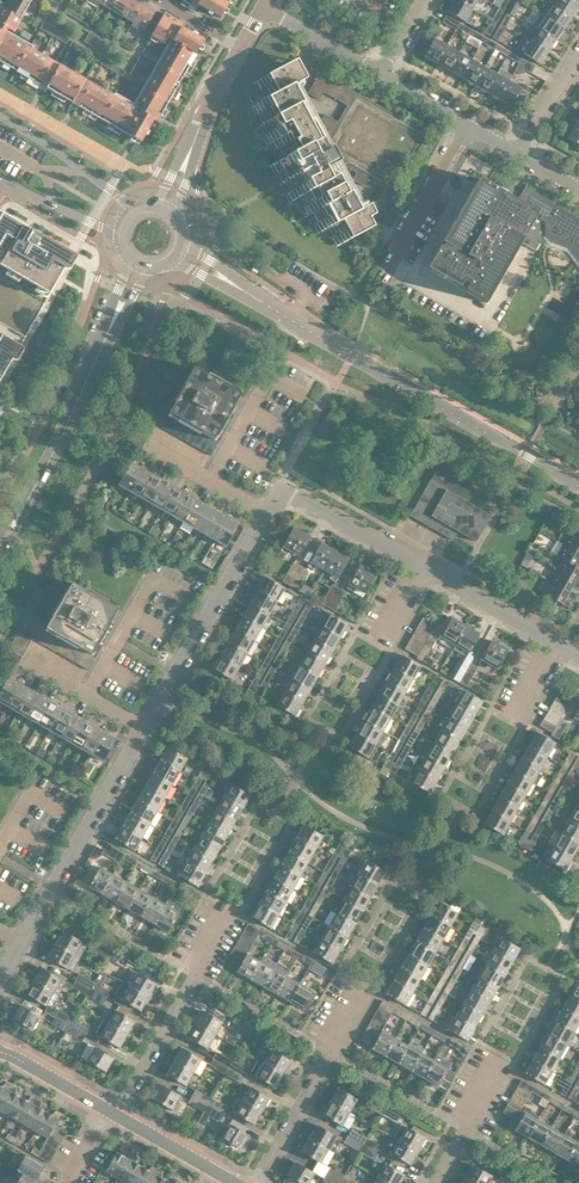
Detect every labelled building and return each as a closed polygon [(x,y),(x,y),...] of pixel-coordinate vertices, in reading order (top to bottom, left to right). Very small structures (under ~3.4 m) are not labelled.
[(20,19),(31,0),(10,0),(5,10),(20,19)] [(43,0),(56,8),(58,4),(52,0),(42,0),(43,0)] [(99,4),(111,10),(116,0),(101,0),(99,4)] [(111,10),(122,17),(131,0),(116,0),(111,10)] [(132,23),(142,6),(132,0),(131,0),(122,17),(132,23)] [(182,1),(180,5),(186,9),(193,13),(198,5),(208,11),(207,14),(211,16),(213,14),(220,18),(222,13),(225,9),(230,0),(179,0),(182,1)] [(446,12),(464,23),(472,10),(455,0),(453,0),(446,12)] [(484,0),(455,0),(472,10),(475,4),(481,6),(484,0)] [(498,8),(503,11),(509,0),(503,0),(498,8)] [(571,17),(578,5),(572,0),(558,0),(554,6),(571,17)] [(518,3),(513,1),(506,13),(511,16),(518,3)] [(541,14),(563,29),(571,17),(554,6),(549,2),(541,14)] [(142,6),(132,23),(130,26),(137,30),(139,26),(145,30),(154,13),(142,6)] [(3,34),(6,28),(12,32),(20,19),(5,10),(0,7),(0,62),(9,68),(17,72),(30,49),(3,34)] [(64,13),(71,17),(74,12),(74,11),(67,7),(64,13)] [(503,11),(498,8),(491,21),(496,24),(503,11)] [(45,13),(40,10),(31,26),(36,28),(45,13)] [(83,18),(74,12),(71,17),(80,22),(83,18)] [(164,13),(150,37),(151,38),(157,41),(164,45),(167,39),(172,42),(150,81),(172,94),(178,85),(185,73),(192,60),(198,50),(200,46),(203,41),(196,37),(197,35),(193,33),(192,35),(181,28),(183,25),(164,13)] [(511,16),(506,13),(499,25),(504,28),(511,16)] [(538,29),(555,41),(563,29),(541,14),(533,26),(538,29)] [(455,30),(456,28),(459,24),(445,15),(441,22),(455,30)] [(496,24),(491,21),(484,34),(489,36),(496,24)] [(459,24),(456,28),(469,36),(472,31),(459,24)] [(504,28),(499,25),(492,38),(497,41),(504,28)] [(538,29),(530,41),(547,52),(555,41),(538,29)] [(484,38),(472,31),(469,36),(481,43),(484,38)] [(93,48),(98,38),(89,33),(83,42),(93,48)] [(445,43),(433,36),(427,47),(428,48),(423,57),(436,64),(446,46),(444,45),(445,43)] [(484,38),(481,43),(494,50),(497,45),(484,38)] [(69,46),(96,62),(99,57),(72,41),(69,46)] [(123,41),(121,45),(132,52),(135,47),(123,41)] [(539,65),(547,52),(530,41),(522,53),(539,65)] [(509,52),(497,45),(494,50),(506,57),(509,52)] [(458,53),(446,46),(436,64),(448,71),(458,53)] [(150,58),(151,58),(153,54),(144,48),(141,53),(150,58)] [(22,75),(34,82),(40,85),(47,89),(60,66),(41,56),(30,49),(17,72),(22,75)] [(521,59),(509,52),(506,57),(518,64),(521,59)] [(448,71),(461,78),(471,61),(458,53),(448,71)] [(148,63),(139,58),(138,58),(128,74),(133,77),(140,65),(145,68),(148,63)] [(121,76),(124,71),(102,59),(100,64),(115,72),(120,75),(121,76)] [(521,59),(518,64),(514,71),(520,75),(523,70),(531,74),(535,67),(521,59)] [(320,233),(329,228),(339,246),(342,244),(367,231),(368,230),(374,227),(373,226),(369,218),(376,215),(370,205),(356,212),(338,176),(331,180),(324,167),(325,166),(329,168),(340,174),(344,168),(343,168),(351,155),(348,154),(341,166),(335,163),(342,150),(335,154),(332,148),(330,147),(321,152),(320,157),(319,157),(312,144),(320,141),(292,87),(307,79),(297,60),(287,65),(259,80),(268,98),(252,107),(262,125),(259,127),(268,146),(272,144),(280,161),(272,165),(277,175),(283,171),(285,174),(283,179),(285,182),(287,185),(290,186),(292,189),(286,192),(291,202),(297,199),(307,217),(311,215),(316,226),(318,229),(320,233)] [(483,68),(471,61),(461,78),(473,85),(483,68)] [(72,104),(85,81),(72,73),(60,66),(47,89),(53,93),(65,100),(71,103),(72,104)] [(473,85),(486,92),(496,75),(483,68),(473,85)] [(116,81),(120,75),(115,72),(111,79),(116,81)] [(330,79),(319,73),(315,80),(326,86),(330,79)] [(508,82),(496,75),(486,92),(498,99),(508,82)] [(330,79),(326,86),(322,93),(328,96),(336,83),(330,79)] [(326,86),(315,80),(311,86),(322,93),(326,86)] [(131,138),(135,140),(140,143),(144,136),(146,137),(148,133),(146,131),(149,127),(152,121),(156,123),(159,117),(163,110),(170,98),(172,94),(150,81),(136,104),(143,108),(140,112),(85,81),(72,104),(78,107),(84,111),(96,118),(108,125),(121,132),(131,138)] [(508,82),(498,99),(511,107),(516,98),(522,101),(527,92),(526,92),(520,89),(508,82)] [(336,83),(328,96),(334,100),(342,86),(336,83)] [(307,93),(318,100),(322,93),(311,86),(307,93)] [(334,100),(340,103),(348,90),(342,86),(334,100)] [(348,90),(340,103),(346,107),(347,105),(350,99),(354,93),(348,90)] [(354,93),(350,99),(362,106),(365,100),(354,93)] [(362,106),(350,99),(347,105),(358,112),(362,106)] [(347,105),(346,107),(343,111),(355,118),(358,112),(347,105)] [(387,120),(390,114),(378,107),(375,113),(387,120)] [(355,118),(343,111),(340,117),(352,124),(355,118)] [(383,126),(386,121),(387,120),(375,113),(372,119),(383,126)] [(397,127),(401,121),(390,114),(387,120),(386,121),(397,127)] [(330,119),(323,115),(319,123),(315,129),(322,133),(330,119)] [(340,117),(336,123),(348,130),(352,124),(340,117)] [(333,129),(336,123),(330,119),(322,133),(329,136),(329,135),(333,129)] [(368,125),(380,132),(383,127),(383,126),(372,119),(368,125)] [(394,133),(397,127),(386,121),(383,126),(383,127),(394,133)] [(345,136),(348,130),(336,123),(333,129),(345,136)] [(376,138),(379,133),(380,132),(368,125),(365,131),(376,138)] [(564,138),(574,143),(572,147),(578,151),(578,129),(574,126),(572,125),(564,138)] [(383,127),(380,132),(379,133),(391,139),(394,133),(383,127)] [(423,141),(426,135),(414,128),(411,134),(423,141)] [(333,129),(329,135),(341,142),(345,136),(333,129)] [(373,144),(376,139),(376,138),(365,131),(361,137),(373,144)] [(387,145),(391,139),(379,133),(376,138),(376,139),(387,145)] [(407,140),(419,148),(423,141),(411,134),(407,140)] [(341,142),(329,135),(329,136),(326,141),(338,148),(341,142)] [(358,143),(369,150),(372,145),(373,144),(361,137),(358,143)] [(376,139),(373,144),(372,145),(384,151),(387,145),(376,139)] [(403,147),(415,154),(419,148),(407,140),(403,147)] [(366,156),(369,151),(369,150),(358,143),(354,149),(366,156)] [(380,157),(384,151),(372,145),(369,150),(369,151),(380,157)] [(399,153),(412,160),(415,154),(403,147),(399,153)] [(362,162),(365,157),(366,156),(354,149),(351,155),(357,158),(362,162)] [(342,150),(335,163),(341,166),(348,154),(342,150)] [(377,163),(380,157),(369,151),(366,156),(365,157),(377,163)] [(396,160),(408,167),(412,160),(399,153),(396,160)] [(344,168),(349,171),(357,158),(351,155),(343,168),(344,168)] [(365,157),(362,162),(362,163),(373,169),(377,163),(365,157)] [(358,169),(362,163),(362,162),(357,158),(349,171),(355,174),(358,169)] [(392,166),(404,173),(408,167),(396,160),(392,166)] [(370,175),(373,169),(362,163),(358,169),(370,175)] [(388,172),(401,179),(404,173),(392,166),(388,172)] [(366,181),(370,175),(358,169),(355,174),(355,175),(366,181)] [(385,179),(397,186),(401,179),(388,172),(385,179)] [(363,187),(366,181),(355,175),(351,181),(363,187)] [(381,185),(393,192),(397,186),(385,179),(381,185)] [(477,180),(426,269),(486,303),(519,245),(534,253),(544,236),(550,242),(568,249),(578,264),(578,220),(524,188),(516,202),(477,180)] [(377,192),(390,199),(393,192),(381,185),(377,192)] [(374,198),(386,205),(390,199),(377,192),(374,198)] [(374,198),(370,204),(382,211),(386,205),(374,198)] [(12,359),(20,346),(49,295),(60,276),(61,274),(63,270),(65,268),(68,262),(72,254),(73,254),(71,253),(62,248),(45,238),(44,238),(29,229),(23,226),(15,221),(7,217),(4,215),(2,214),(0,218),(0,380),(12,359)] [(219,442),(225,432),(220,429),(239,395),(194,369),(183,388),(168,414),(169,414),(175,417),(181,421),(188,425),(193,428),(200,431),(206,435),(212,439),(219,442)] [(169,414),(168,414),(166,412),(162,410),(155,424),(156,424),(161,427),(169,414)] [(567,420),(578,427),(578,414),(577,412),(575,415),(572,413),(567,420)] [(161,427),(167,431),(175,417),(169,414),(161,427)] [(175,417),(167,431),(173,434),(181,421),(175,417)] [(181,421),(173,434),(180,438),(188,425),(181,421)] [(135,429),(149,437),(152,431),(138,423),(135,429)] [(188,425),(180,438),(186,441),(193,428),(188,425)] [(193,428),(186,441),(192,445),(200,431),(193,428)] [(131,435),(145,443),(149,437),(135,429),(131,435)] [(192,445),(199,449),(206,435),(200,431),(192,445)] [(128,441),(139,448),(142,449),(145,443),(131,435),(128,441)] [(206,435),(199,449),(205,452),(212,439),(206,435)] [(205,452),(210,455),(211,456),(219,442),(212,439),(205,452)] [(141,469),(131,463),(118,485),(128,491),(141,469)] [(152,475),(141,469),(128,491),(139,498),(152,475)] [(431,479),(423,492),(410,516),(453,541),(458,532),(476,543),(491,516),(468,503),(475,490),(437,469),(431,479)] [(139,498),(150,504),(163,481),(152,475),(139,498)] [(174,487),(163,481),(150,504),(161,510),(174,487)] [(161,510),(171,516),(184,493),(174,487),(161,510)] [(179,527),(182,522),(195,499),(184,493),(171,516),(168,521),(179,527)] [(205,506),(195,499),(182,522),(192,528),(205,506)] [(216,512),(205,506),(192,528),(203,534),(216,512)] [(120,517),(127,520),(130,515),(123,511),(120,517)] [(203,534),(214,540),(227,518),(216,512),(203,534)] [(214,540),(225,547),(238,524),(227,518),(214,540)] [(152,526),(148,533),(156,537),(160,531),(152,526)] [(309,538),(293,529),(280,552),(287,556),(289,552),(298,557),(309,538)] [(562,545),(578,554),(578,539),(568,533),(562,545)] [(172,547),(179,551),(183,545),(179,543),(175,543),(172,547)] [(321,544),(307,568),(313,571),(316,567),(323,571),(334,552),(321,544)] [(578,560),(578,554),(562,545),(557,553),(552,550),(551,553),(562,560),(578,569),(578,564),(577,563),(578,560)] [(528,554),(533,557),(536,551),(531,548),(528,554)] [(348,560),(334,552),(323,571),(331,576),(329,580),(335,583),(348,560)] [(526,554),(523,559),(529,563),(532,557),(526,554)] [(556,571),(578,584),(578,577),(578,575),(578,569),(562,560),(556,571)] [(282,583),(289,587),(300,568),(293,564),(282,583)] [(376,576),(360,567),(347,590),(353,594),(356,589),(365,594),(376,576)] [(306,571),(300,568),(289,587),(295,590),(306,571)] [(578,589),(578,584),(556,571),(549,582),(568,593),(572,587),(573,588),(574,588),(578,590),(578,589)] [(283,589),(264,578),(257,591),(275,602),(283,589)] [(565,599),(568,593),(549,582),(540,598),(553,605),(555,601),(568,608),(571,603),(567,600),(565,599)] [(83,650),(89,653),(95,657),(102,646),(97,643),(116,609),(71,583),(45,628),(46,628),(52,632),(59,636),(65,639),(71,643),(77,646),(83,650)] [(328,609),(339,590),(332,586),(321,605),(328,609)] [(345,594),(339,590),(328,609),(335,613),(345,594)] [(275,602),(257,591),(249,604),(268,615),(275,602)] [(300,597),(292,611),(297,614),(305,600),(300,597)] [(300,616),(304,618),(312,605),(308,602),(300,616)] [(249,604),(242,617),(261,628),(268,615),(249,604)] [(292,611),(285,624),(289,627),(297,614),(292,611)] [(328,614),(320,628),(339,638),(347,625),(328,614)] [(300,616),(292,629),(297,631),(304,618),(300,616)] [(29,644),(33,638),(32,638),(40,625),(26,617),(16,636),(29,644)] [(253,641),(261,628),(242,617),(234,630),(253,641)] [(426,641),(424,645),(420,651),(417,657),(416,658),(423,663),(436,640),(452,649),(465,626),(451,619),(442,635),(432,630),(431,631),(431,632),(427,638),(426,641)] [(431,631),(432,630),(434,626),(422,619),(419,625),(431,632),(431,631)] [(285,624),(277,637),(282,640),(289,627),(285,624)] [(33,638),(38,641),(46,628),(45,628),(40,625),(32,638),(33,638)] [(419,625),(415,631),(427,638),(431,632),(419,625)] [(452,649),(466,657),(479,634),(465,626),(452,649)] [(38,641),(45,645),(52,632),(46,628),(38,641)] [(331,651),(339,638),(320,628),(313,641),(331,651)] [(292,629),(285,642),(290,644),(297,631),(292,629)] [(246,654),(253,641),(234,630),(227,643),(246,654)] [(426,641),(427,638),(415,631),(411,638),(424,645),(426,641)] [(45,645),(51,649),(59,636),(52,632),(45,645)] [(26,650),(29,644),(16,636),(12,642),(26,650)] [(51,649),(57,652),(65,639),(59,636),(51,649)] [(270,650),(274,653),(282,640),(277,637),(270,650)] [(411,638),(408,644),(420,651),(424,645),(411,638)] [(57,652),(63,656),(71,643),(65,639),(57,652)] [(324,664),(331,651),(313,641),(305,654),(324,664)] [(485,668),(487,664),(496,669),(507,650),(491,641),(478,664),(485,668)] [(12,642),(8,649),(22,657),(26,650),(12,642)] [(277,655),(282,657),(290,644),(285,642),(277,655)] [(63,656),(69,659),(77,646),(71,643),(63,656)] [(227,643),(219,656),(238,667),(246,654),(227,643)] [(404,650),(417,657),(420,651),(408,644),(404,650)] [(83,650),(77,646),(69,659),(75,663),(83,650)] [(15,669),(22,657),(8,649),(1,661),(15,669)] [(75,663),(82,666),(89,653),(83,650),(75,663)] [(270,650),(262,663),(267,666),(274,653),(270,650)] [(89,653),(82,666),(88,670),(95,657),(89,653)] [(317,677),(324,664),(305,654),(298,667),(317,677)] [(277,655),(270,668),(275,670),(282,657),(277,655)] [(244,670),(238,667),(219,656),(212,670),(231,681),(235,673),(241,676),(244,670)] [(401,656),(393,670),(412,680),(420,667),(401,656)] [(423,663),(431,667),(435,661),(427,656),(423,663)] [(452,679),(459,683),(470,664),(463,660),(452,679)] [(255,676),(259,679),(267,666),(262,663),(255,676)] [(477,668),(470,664),(459,683),(466,687),(477,668)] [(309,690),(317,677),(298,667),(290,680),(309,690)] [(275,670),(270,668),(262,681),(267,684),(275,670)] [(386,683),(404,693),(409,686),(414,689),(417,683),(412,680),(393,670),(386,683)] [(427,689),(432,691),(440,678),(435,675),(427,689)] [(256,685),(259,679),(255,676),(247,690),(253,693),(258,686),(256,685)] [(8,677),(0,691),(0,703),(5,706),(19,683),(8,677)] [(492,678),(487,687),(495,692),(501,682),(492,678)] [(302,703),(309,690),(290,680),(283,693),(302,703)] [(435,693),(440,696),(448,682),(443,680),(435,693)] [(259,687),(258,686),(253,693),(260,697),(267,684),(262,681),(259,687)] [(29,690),(19,683),(5,706),(16,712),(29,690)] [(397,706),(404,693),(386,683),(378,695),(397,706)] [(432,691),(427,689),(420,702),(425,704),(432,691)] [(451,702),(455,705),(474,716),(482,702),(463,692),(459,689),(451,702)] [(16,712),(27,719),(40,696),(29,690),(16,712)] [(247,690),(244,696),(243,696),(249,699),(253,693),(247,690)] [(294,717),(302,703),(283,693),(275,706),(294,717)] [(440,696),(435,693),(428,706),(432,709),(440,696)] [(397,706),(378,695),(371,708),(390,719),(394,711),(399,714),(402,709),(397,706)] [(554,701),(565,708),(569,701),(558,695),(554,701)] [(51,702),(40,696),(27,719),(37,725),(51,702)] [(551,707),(562,714),(565,708),(554,701),(551,707)] [(37,725),(48,731),(61,708),(51,702),(37,725)] [(425,704),(420,702),(412,715),(417,717),(425,704)] [(448,718),(466,729),(474,716),(455,705),(448,718)] [(432,709),(428,706),(420,719),(425,722),(432,709)] [(558,720),(559,719),(562,714),(551,707),(547,714),(558,720)] [(72,714),(61,708),(48,731),(59,737),(72,714)] [(371,708),(363,721),(382,732),(390,719),(371,708)] [(59,737),(69,743),(82,720),(72,714),(59,737)] [(558,720),(547,714),(543,720),(555,727),(558,720)] [(417,717),(412,715),(405,728),(410,730),(417,717)] [(440,731),(459,742),(466,729),(448,718),(440,731)] [(425,722),(420,719),(413,732),(417,735),(425,722)] [(550,735),(557,739),(566,723),(559,719),(558,720),(555,727),(551,732),(550,735)] [(93,726),(82,720),(69,743),(80,749),(93,726)] [(543,720),(540,726),(551,732),(555,727),(543,720)] [(375,745),(382,732),(363,721),(356,734),(375,745)] [(80,749),(91,755),(104,733),(93,726),(80,749)] [(410,730),(405,728),(398,741),(402,743),(410,730)] [(433,744),(451,755),(459,742),(440,731),(433,744)] [(417,735),(413,732),(405,745),(410,748),(417,735)] [(529,746),(547,757),(555,743),(536,732),(529,746)] [(91,755),(102,762),(115,739),(104,733),(91,755)] [(367,759),(375,745),(356,734),(348,748),(367,759)] [(395,756),(402,743),(398,741),(390,754),(395,756)] [(425,757),(444,767),(451,755),(433,744),(429,742),(426,747),(430,749),(425,757)] [(403,761),(410,748),(405,745),(398,758),(403,761)] [(521,759),(540,770),(547,757),(529,746),(521,759)] [(42,757),(45,752),(39,748),(36,754),(42,757)] [(167,748),(159,761),(178,772),(185,759),(167,748)] [(563,765),(567,768),(575,755),(570,752),(563,765)] [(395,756),(390,754),(382,767),(389,771),(393,763),(391,762),(395,756)] [(418,770),(437,780),(444,767),(425,757),(420,754),(412,767),(418,770)] [(575,773),(578,765),(578,757),(578,756),(570,770),(575,773)] [(46,761),(53,765),(55,760),(49,757),(46,761)] [(393,763),(389,771),(395,774),(403,761),(398,758),(394,764),(393,763)] [(532,783),(536,786),(544,772),(540,770),(521,759),(514,772),(532,783)] [(57,766),(66,771),(69,767),(59,761),(57,766)] [(151,774),(170,785),(178,772),(159,761),(151,774)] [(560,781),(567,768),(563,765),(555,778),(560,781)] [(382,767),(379,774),(385,777),(389,771),(382,767)] [(428,793),(429,794),(437,780),(418,770),(412,767),(409,772),(415,775),(410,783),(407,790),(424,800),(428,793)] [(202,768),(194,782),(199,785),(202,779),(203,780),(208,771),(202,768)] [(567,786),(575,773),(570,770),(562,783),(567,786)] [(215,775),(208,771),(203,780),(205,781),(202,786),(207,789),(215,775)] [(525,796),(532,783),(514,772),(506,785),(525,796)] [(151,774),(144,787),(163,798),(170,785),(151,774)] [(552,794),(560,781),(555,778),(548,791),(552,794)] [(192,798),(199,785),(194,782),(187,795),(192,798)] [(560,799),(567,786),(562,783),(555,796),(560,799)] [(230,784),(223,798),(241,809),(249,795),(230,784)] [(499,798),(517,809),(525,796),(506,785),(499,798)] [(199,802),(207,789),(202,786),(195,799),(199,802)] [(155,811),(163,798),(144,787),(137,800),(155,811)] [(545,807),(552,794),(548,791),(540,804),(545,807)] [(184,811),(192,798),(187,795),(179,808),(184,811)] [(552,812),(560,799),(555,796),(547,809),(552,812)] [(241,809),(223,798),(215,811),(234,822),(241,809)] [(517,809),(499,798),(491,811),(510,822),(517,809)] [(192,815),(199,802),(195,799),(187,812),(192,815)] [(148,824),(155,811),(137,800),(129,814),(148,824)] [(537,820),(545,807),(540,804),(533,817),(537,820)] [(177,824),(184,811),(179,808),(172,821),(177,824)] [(567,821),(578,827),(578,810),(575,808),(567,821)] [(545,825),(552,812),(547,809),(540,822),(545,825)] [(204,822),(208,824),(226,835),(234,822),(215,811),(211,818),(208,816),(204,822)] [(491,811),(483,825),(502,836),(510,822),(491,811)] [(184,828),(192,815),(187,812),(180,825),(184,828)] [(140,837),(148,824),(129,814),(122,827),(140,837)] [(530,833),(537,820),(533,817),(525,830),(530,833)] [(169,837),(177,824),(172,821),(164,834),(169,837)] [(578,844),(578,827),(567,821),(560,834),(578,845),(578,844)] [(538,837),(545,825),(540,822),(533,835),(537,838),(538,837)] [(208,824),(200,837),(219,848),(226,835),(208,824)] [(177,841),(184,828),(180,825),(172,838),(177,841)] [(295,839),(314,850),(322,837),(303,826),(295,839)] [(133,851),(140,837),(122,827),(114,840),(133,851)] [(517,844),(523,848),(528,840),(526,839),(530,833),(525,830),(517,844)] [(164,834),(157,847),(162,850),(169,837),(164,834)] [(571,858),(578,845),(560,834),(552,847),(571,858)] [(536,841),(537,838),(533,835),(529,841),(528,840),(523,848),(530,851),(536,841)] [(212,861),(219,848),(200,837),(193,850),(212,861)] [(537,838),(536,841),(547,847),(549,844),(538,837),(537,838)] [(165,852),(169,854),(177,841),(172,838),(165,852)] [(314,850),(295,839),(288,852),(307,863),(311,866),(314,859),(310,857),(314,850)] [(98,860),(103,849),(95,845),(90,857),(98,860)] [(329,859),(334,862),(337,857),(339,858),(344,849),(338,845),(329,859)] [(118,863),(124,853),(111,846),(105,856),(118,863)] [(154,863),(162,850),(157,847),(150,860),(154,863)] [(564,871),(571,858),(552,847),(545,860),(564,871)] [(337,864),(342,867),(350,852),(344,849),(339,858),(340,859),(337,864)] [(193,850),(185,863),(204,874),(212,861),(193,850)] [(162,867),(169,854),(165,852),(157,864),(162,867)] [(280,865),(299,876),(307,863),(288,852),(280,865)] [(137,861),(124,853),(118,863),(119,864),(122,859),(134,866),(137,861)] [(322,872),(327,875),(334,862),(329,859),(322,872)] [(137,861),(134,866),(147,873),(150,868),(137,861)] [(357,875),(376,886),(384,872),(365,862),(357,875)] [(196,887),(204,874),(185,863),(181,871),(176,868),(173,874),(196,887)] [(330,877),(335,880),(342,867),(337,864),(330,877)] [(292,889),(299,876),(280,865),(273,878),(292,889)] [(87,887),(101,894),(111,876),(98,868),(87,887)] [(163,876),(150,868),(147,873),(161,881),(163,876)] [(315,885),(319,888),(327,875),(322,872),(315,885)] [(350,888),(369,899),(376,886),(357,875),(350,888)] [(124,883),(111,876),(101,894),(114,902),(124,883)] [(176,883),(163,876),(161,881),(174,888),(176,883)] [(322,890),(327,893),(335,880),(330,877),(322,890)] [(284,902),(292,889),(273,878),(265,891),(284,902)] [(138,891),(124,883),(114,902),(127,909),(138,891)] [(193,893),(176,883),(174,888),(179,891),(178,893),(190,900),(193,893)] [(307,898),(312,901),(319,888),(315,885),(307,898)] [(343,901),(361,912),(369,899),(350,888),(343,901)] [(315,903),(320,906),(327,893),(322,890),(315,903)] [(151,898),(138,891),(127,909),(140,917),(151,898)] [(277,915),(284,902),(265,891),(258,904),(277,915)] [(164,905),(151,898),(140,917),(153,924),(164,905)] [(312,901),(307,898),(300,911),(304,914),(312,901)] [(167,900),(164,905),(153,924),(167,932),(178,913),(170,909),(173,904),(167,900)] [(330,912),(354,925),(361,912),(343,901),(339,908),(336,906),(333,907),(330,912)] [(307,916),(312,919),(320,906),(315,903),(307,916)] [(457,914),(438,903),(430,916),(449,927),(457,914)] [(269,929),(277,915),(258,904),(250,918),(269,929)] [(304,914),(300,911),(292,924),(297,927),(304,914)] [(328,927),(347,938),(354,925),(330,912),(323,925),(328,927)] [(312,919),(307,916),(300,929),(305,932),(312,919)] [(449,927),(430,916),(423,929),(442,940),(449,927)] [(473,922),(478,925),(482,919),(476,916),(473,922)] [(465,936),(470,938),(472,934),(474,935),(479,926),(478,925),(473,922),(465,936)] [(255,938),(257,936),(259,932),(246,924),(242,931),(255,938)] [(297,927),(292,924),(285,937),(290,940),(297,927)] [(473,940),(477,943),(485,929),(479,926),(474,935),(475,936),(473,940)] [(339,951),(347,938),(328,927),(320,940),(339,951)] [(305,932),(300,929),(293,942),(297,944),(305,932)] [(435,953),(442,940),(423,929),(416,942),(435,953)] [(513,939),(497,930),(487,949),(492,951),(511,962),(519,949),(510,944),(513,939)] [(239,937),(252,944),(255,938),(242,931),(239,937)] [(62,932),(54,945),(73,956),(79,959),(87,946),(62,932)] [(272,939),(259,932),(257,936),(270,943),(272,939)] [(465,936),(457,949),(462,951),(470,938),(465,936)] [(249,950),(252,944),(239,937),(236,943),(249,950)] [(285,947),(272,939),(270,943),(283,951),(285,947)] [(339,951),(320,940),(313,954),(331,965),(339,951)] [(465,953),(470,956),(477,943),(473,940),(465,953)] [(416,942),(408,955),(427,966),(435,953),(416,942)] [(90,949),(108,959),(112,953),(94,943),(90,949)] [(249,950),(236,943),(232,949),(245,956),(246,955),(249,950)] [(73,956),(54,945),(47,959),(71,973),(79,959),(73,956)] [(285,947),(283,951),(296,958),(298,954),(285,947)] [(229,955),(229,956),(241,963),(245,956),(232,949),(229,955)] [(455,964),(462,951),(457,949),(450,962),(455,964)] [(480,962),(484,964),(504,975),(511,962),(492,951),(488,959),(483,956),(480,962)] [(112,953),(108,959),(123,968),(127,962),(112,953)] [(465,953),(458,966),(462,969),(470,956),(465,953)] [(312,962),(298,954),(296,958),(309,966),(312,962)] [(249,980),(259,963),(246,955),(245,956),(241,963),(235,974),(238,975),(239,974),(249,980)] [(420,979),(427,966),(408,955),(401,968),(420,979)] [(262,957),(259,963),(249,980),(262,987),(272,970),(275,965),(262,957)] [(312,962),(309,966),(307,969),(323,979),(325,975),(328,971),(312,962)] [(447,977),(455,964),(450,962),(442,975),(447,977)] [(272,970),(262,987),(261,989),(274,996),(275,994),(285,978),(289,971),(276,963),(275,965),(272,970)] [(477,977),(497,988),(504,975),(484,964),(477,977)] [(458,966),(450,979),(455,982),(462,969),(458,966)] [(412,992),(420,979),(401,968),(393,981),(412,992)] [(52,993),(58,996),(66,983),(41,969),(33,982),(52,993)] [(129,970),(121,983),(147,998),(155,985),(135,974),(129,970)] [(90,990),(94,983),(79,974),(75,981),(90,990)] [(442,975),(435,988),(440,990),(447,977),(442,975)] [(489,1001),(497,988),(477,977),(470,990),(489,1001)] [(285,978),(275,994),(289,1002),(298,985),(285,978)] [(447,995),(455,982),(450,979),(443,992),(447,995)] [(298,985),(289,1002),(302,1010),(302,1009),(306,1012),(316,995),(312,993),(305,989),(308,983),(301,980),(298,985)] [(71,988),(86,996),(90,990),(75,981),(71,988)] [(393,981),(385,995),(404,1006),(412,992),(393,981)] [(52,993),(33,982),(25,995),(47,1007),(44,1013),(54,1018),(58,1011),(51,1008),(58,996),(52,993)] [(577,982),(569,996),(578,1001),(578,983),(577,982)] [(94,983),(90,990),(106,999),(110,992),(94,983)] [(121,983),(114,996),(121,999),(120,1000),(140,1011),(147,998),(121,983)] [(432,1004),(440,990),(435,988),(427,1001),(432,1004)] [(90,990),(86,996),(102,1005),(106,999),(90,990)] [(470,990),(462,1003),(482,1014),(489,1001),(470,990)] [(443,992),(435,1006),(440,1008),(447,995),(443,992)] [(569,996),(562,1009),(578,1018),(578,1001),(569,996)] [(390,1015),(392,1013),(394,1008),(382,1001),(378,1008),(390,1015)] [(432,1004),(427,1001),(420,1014),(425,1017),(432,1004)] [(474,1027),(482,1014),(462,1003),(455,1016),(474,1027)] [(79,1008),(74,1005),(70,1012),(76,1015),(79,1008)] [(11,1019),(31,1030),(38,1017),(19,1006),(11,1019)] [(432,1021),(440,1008),(435,1006),(428,1019),(432,1021)] [(387,1021),(390,1015),(378,1008),(375,1014),(387,1021)] [(405,1020),(408,1016),(394,1008),(392,1013),(405,1020)] [(562,1009),(554,1022),(574,1033),(578,1023),(578,1018),(562,1009)] [(105,1016),(102,1021),(107,1024),(126,1035),(134,1022),(114,1010),(110,1018),(105,1016)] [(58,1011),(54,1018),(69,1027),(73,1020),(58,1011)] [(202,1012),(195,1026),(213,1036),(221,1023),(202,1012)] [(385,1024),(387,1021),(375,1014),(371,1020),(384,1027),(385,1024)] [(421,1023),(408,1016),(405,1020),(418,1028),(421,1023)] [(467,1041),(474,1027),(455,1016),(447,1030),(467,1041)] [(69,1027),(54,1018),(50,1025),(65,1033),(69,1027)] [(89,1029),(73,1020),(69,1027),(85,1036),(89,1029)] [(380,1033),(384,1027),(371,1020),(368,1026),(380,1033)] [(102,1021),(94,1035),(99,1037),(118,1048),(126,1035),(107,1024),(102,1021)] [(230,1029),(245,1038),(249,1031),(234,1022),(230,1029)] [(566,1046),(574,1033),(554,1022),(547,1035),(566,1046)] [(431,1035),(434,1030),(421,1023),(418,1028),(431,1035)] [(385,1024),(384,1027),(380,1033),(377,1039),(372,1048),(371,1049),(384,1056),(394,1039),(387,1035),(391,1028),(385,1024)] [(206,1050),(213,1036),(195,1026),(187,1039),(206,1050)] [(368,1026),(364,1032),(377,1039),(380,1033),(368,1026)] [(69,1027),(65,1033),(81,1042),(85,1036),(69,1027)] [(447,1038),(434,1030),(431,1035),(444,1043),(447,1038)] [(249,1031),(245,1038),(261,1047),(265,1040),(249,1031)] [(377,1039),(364,1032),(360,1041),(372,1048),(377,1039)] [(559,1059),(566,1046),(547,1035),(540,1048),(559,1059)] [(47,1045),(55,1050),(60,1042),(51,1037),(47,1045)] [(460,1046),(447,1038),(444,1043),(458,1051),(460,1046)] [(384,1056),(398,1064),(407,1047),(394,1039),(384,1056)] [(409,1043),(407,1047),(398,1064),(396,1066),(409,1073),(411,1071),(420,1054),(422,1050),(421,1049),(421,1047),(414,1043),(411,1044),(409,1043)] [(86,1061),(105,1072),(112,1058),(87,1044),(80,1057),(86,1061)] [(540,1048),(532,1061),(551,1072),(559,1059),(540,1048)] [(181,1049),(174,1062),(192,1073),(200,1060),(181,1049)] [(263,1064),(282,1075),(290,1062),(271,1051),(263,1064)] [(227,1069),(232,1061),(216,1053),(212,1060),(227,1069)] [(424,1078),(433,1061),(420,1054),(411,1071),(424,1078)] [(436,1088),(437,1086),(447,1069),(450,1064),(441,1059),(436,1056),(433,1061),(424,1078),(429,1081),(427,1083),(436,1088)] [(209,1066),(224,1075),(227,1069),(212,1060),(209,1066)] [(232,1061),(227,1069),(243,1078),(247,1070),(232,1061)] [(274,1089),(282,1075),(263,1064),(259,1061),(251,1074),(256,1077),(255,1078),(274,1089)] [(544,1085),(551,1072),(532,1061),(525,1074),(544,1085)] [(185,1086),(192,1073),(174,1062),(166,1076),(185,1086)] [(572,1083),(578,1071),(578,1070),(574,1068),(567,1081),(572,1083)] [(224,1075),(240,1084),(243,1078),(227,1069),(224,1075)] [(518,1087),(530,1094),(533,1087),(522,1081),(518,1087)] [(564,1097),(572,1083),(567,1081),(559,1094),(564,1097)] [(10,1085),(5,1083),(1,1087),(0,1087),(0,1103),(10,1085)] [(9,1116),(19,1098),(14,1095),(15,1088),(10,1085),(0,1103),(0,1111),(9,1116)] [(578,1088),(578,1087),(575,1085),(567,1098),(572,1101),(578,1088)] [(176,1101),(178,1096),(160,1086),(152,1099),(171,1110),(175,1112),(177,1111),(180,1106),(180,1103),(176,1101)] [(514,1093),(526,1100),(530,1094),(518,1087),(514,1093)] [(249,1088),(242,1101),(261,1112),(268,1099),(249,1088)] [(357,1100),(338,1089),(330,1102),(349,1113),(357,1100)] [(206,1105),(210,1098),(195,1090),(191,1097),(206,1105)] [(535,1094),(548,1102),(550,1097),(537,1090),(535,1094)] [(511,1099),(523,1106),(526,1100),(514,1093),(511,1099)] [(25,1101),(19,1098),(9,1116),(21,1123),(35,1099),(30,1097),(25,1101)] [(188,1103),(202,1112),(206,1105),(191,1097),(188,1103)] [(564,1105),(550,1097),(548,1102),(561,1109),(564,1105)] [(210,1098),(206,1105),(222,1115),(226,1107),(210,1098)] [(40,1102),(35,1099),(21,1123),(33,1130),(43,1113),(44,1112),(38,1109),(40,1102)] [(365,1106),(380,1115),(384,1108),(369,1099),(365,1106)] [(519,1112),(519,1113),(523,1106),(511,1099),(507,1106),(519,1112)] [(253,1125),(261,1112),(242,1101),(234,1114),(253,1125)] [(342,1126),(349,1113),(330,1102),(323,1116),(342,1126)] [(206,1105),(202,1112),(219,1121),(222,1115),(206,1105)] [(561,1109),(574,1117),(577,1112),(564,1105),(561,1109)] [(503,1113),(515,1120),(519,1112),(507,1106),(503,1113)] [(513,1129),(514,1130),(528,1137),(538,1120),(539,1118),(532,1114),(530,1110),(525,1107),(513,1129)] [(384,1108),(380,1115),(396,1123),(400,1117),(384,1108)] [(50,1131),(54,1125),(60,1114),(54,1111),(50,1115),(44,1112),(43,1113),(33,1130),(46,1138),(47,1138),(47,1137),(50,1131)] [(551,1127),(538,1120),(528,1137),(541,1145),(551,1127)] [(54,1125),(50,1131),(63,1138),(67,1132),(54,1125)] [(247,1136),(228,1125),(220,1138),(239,1149),(247,1136)] [(316,1125),(309,1139),(328,1150),(332,1152),(340,1139),(336,1136),(316,1125)] [(393,1138),(398,1141),(417,1152),(425,1138),(406,1128),(400,1125),(393,1138)] [(564,1135),(551,1127),(541,1145),(554,1152),(564,1135)] [(351,1130),(347,1137),(363,1145),(367,1139),(351,1130)] [(567,1130),(564,1135),(554,1152),(567,1160),(577,1142),(570,1139),(573,1133),(567,1130)] [(60,1145),(63,1138),(50,1131),(47,1137),(60,1145)] [(21,1142),(13,1137),(10,1142),(18,1146),(21,1142)] [(60,1145),(47,1137),(47,1138),(46,1138),(43,1143),(56,1151),(60,1145)] [(343,1143),(359,1152),(363,1145),(347,1137),(343,1143)] [(577,1142),(567,1160),(578,1166),(578,1138),(577,1142)] [(320,1163),(328,1150),(309,1139),(301,1152),(317,1161),(314,1167),(326,1174),(329,1168),(320,1163)] [(367,1139),(363,1145),(378,1154),(382,1148),(367,1139)] [(410,1165),(417,1152),(398,1141),(391,1154),(410,1165)] [(43,1143),(39,1150),(53,1157),(56,1151),(43,1143)] [(363,1145),(359,1152),(374,1161),(378,1154),(363,1145)] [(29,1153),(35,1157),(38,1151),(32,1148),(29,1153)] [(39,1150),(38,1151),(35,1157),(49,1164),(53,1157),(39,1150)] [(116,1153),(105,1171),(117,1178),(131,1154),(126,1151),(122,1156),(116,1153)] [(131,1154),(117,1178),(125,1182),(131,1182),(141,1167),(134,1163),(136,1157),(131,1154)] [(38,1182),(48,1182),(49,1180),(39,1175),(44,1166),(25,1155),(17,1168),(12,1165),(11,1167),(21,1173),(38,1182)] [(293,1161),(293,1162),(292,1161),(289,1167),(291,1168),(286,1176),(287,1177),(299,1182),(309,1182),(311,1179),(317,1182),(320,1177),(323,1179),(326,1174),(314,1167),(311,1172),(295,1163),(293,1161)] [(385,1164),(377,1178),(386,1182),(399,1182),(404,1175),(385,1164)] [(141,1167),(131,1182),(148,1182),(156,1168),(151,1165),(147,1170),(141,1167)] [(465,1179),(472,1182),(487,1182),(491,1176),(472,1165),(465,1179)] [(326,1174),(341,1182),(345,1176),(330,1167),(329,1168),(326,1174)] [(166,1181),(160,1178),(161,1171),(156,1168),(148,1182),(165,1182),(166,1181)] [(21,1173),(15,1182),(38,1182),(21,1173)] [(327,1182),(341,1182),(326,1174),(323,1179),(322,1180),(327,1182)] [(377,1178),(370,1174),(364,1182),(386,1182),(377,1178)] [(500,1182),(515,1182),(501,1175),(497,1181),(500,1182)]
